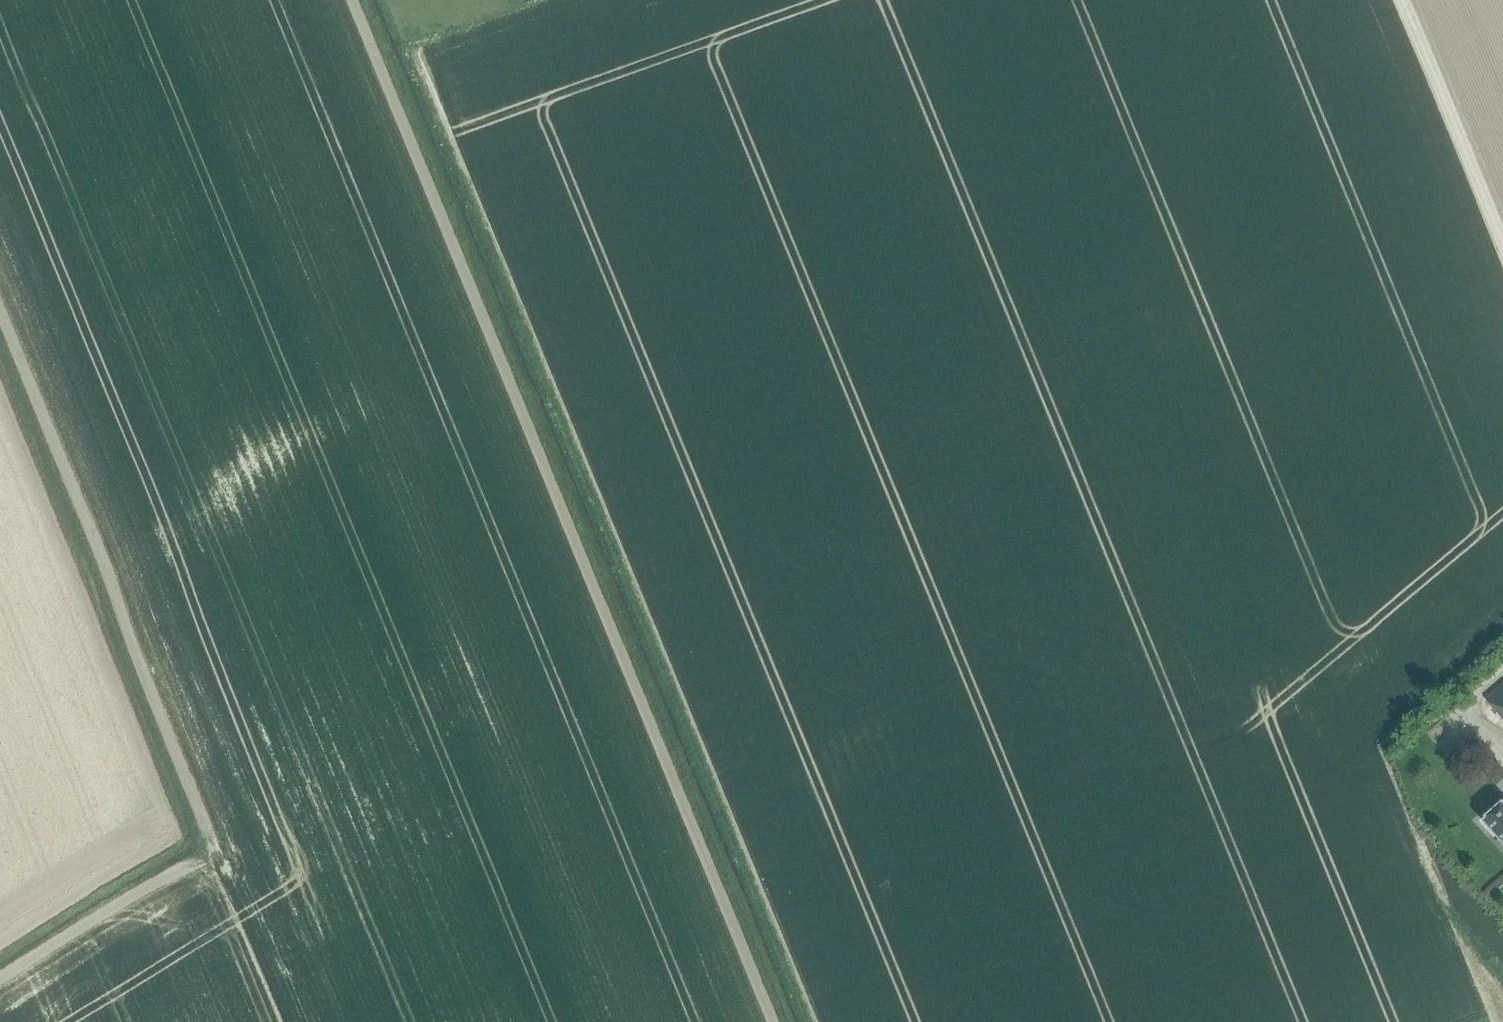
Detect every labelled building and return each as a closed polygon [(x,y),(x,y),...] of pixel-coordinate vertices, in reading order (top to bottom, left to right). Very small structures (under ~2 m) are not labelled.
[(1486,698),(1502,718),(1502,683),(1486,698)] [(1481,819),(1502,845),(1502,800),(1481,819)]
